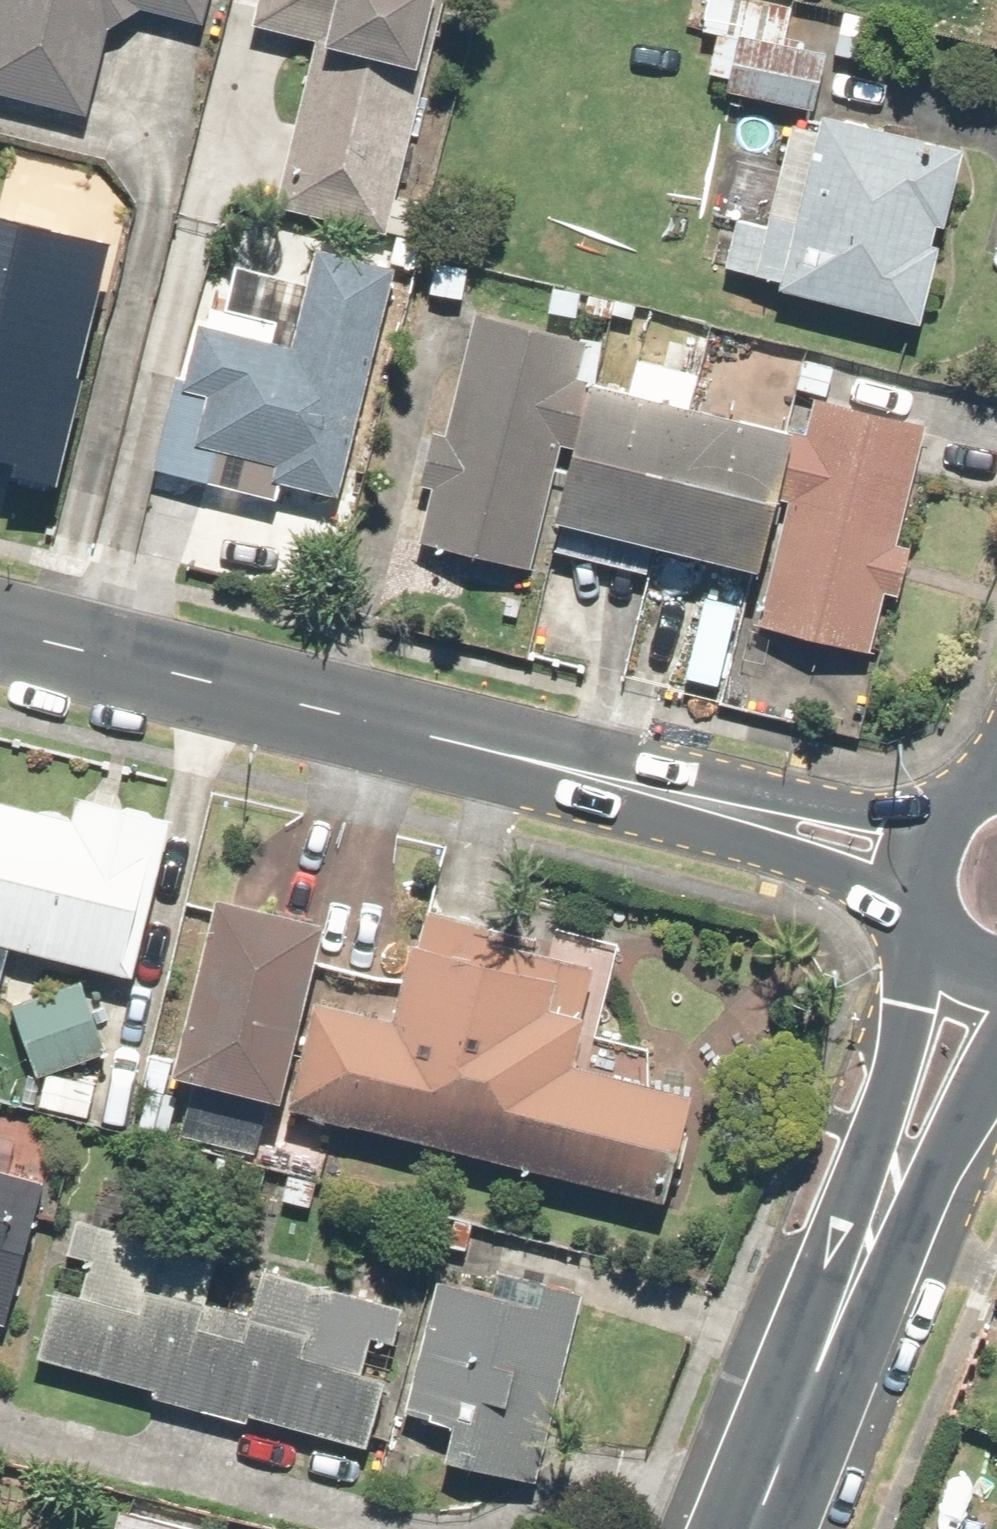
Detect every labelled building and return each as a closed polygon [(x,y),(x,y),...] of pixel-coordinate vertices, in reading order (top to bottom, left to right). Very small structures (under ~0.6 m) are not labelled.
[(201,0),(0,0),(0,100),(86,119),(111,5),(196,24),(201,0)] [(424,0),(250,0),(243,32),(307,46),(271,213),(373,235),(424,0)] [(721,97),(796,116),(812,54),(776,46),(786,8),(754,0),(708,0),(699,37),(712,41),(703,78),(724,83),(721,97)] [(986,40),(996,43),(996,0),(986,40)] [(774,165),(739,157),(711,273),(774,288),(771,299),(898,329),(921,233),(931,236),(951,152),(816,119),(811,139),(782,132),(774,165)] [(114,218),(0,194),(0,453),(6,454),(1,476),(58,488),(114,218)] [(328,501),(336,465),(361,470),(397,307),(373,301),(380,269),(311,253),(298,310),(242,297),(237,316),(198,307),(181,384),(161,379),(139,479),(272,509),(277,489),(328,501)] [(764,503),(778,439),(680,416),(688,380),(632,367),(625,398),(586,389),(594,352),(464,322),(438,434),(423,431),(408,493),(421,496),(408,550),(530,578),(541,531),(746,579),(764,503)] [(778,439),(764,503),(781,507),(752,629),(864,654),(877,598),(891,602),(902,554),(888,551),(918,424),(810,399),(799,444),(778,439)] [(9,960),(134,993),(177,833),(79,808),(73,831),(0,812),(0,995),(9,960)] [(306,930),(197,906),(157,1084),(266,1109),(306,930)] [(387,1018),(302,1000),(275,1128),(660,1210),(682,1106),(634,1095),(642,1058),(590,1047),(607,969),(505,948),(497,990),(468,984),(478,938),(407,923),(387,1018)] [(78,986),(4,1012),(28,1083),(102,1058),(78,986)] [(49,1150),(0,1135),(0,1310),(49,1150)] [(57,1308),(38,1303),(22,1357),(352,1454),(373,1382),(355,1376),(364,1346),(382,1351),(394,1310),(64,1213),(50,1261),(69,1267),(57,1308)] [(569,1296),(495,1283),(492,1301),(419,1288),(396,1418),(448,1428),(440,1472),(518,1486),(527,1433),(544,1436),(569,1296)] [(985,1513),(996,1518),(996,1483),(985,1513)] [(104,1519),(102,1528),(149,1528),(104,1519)]
